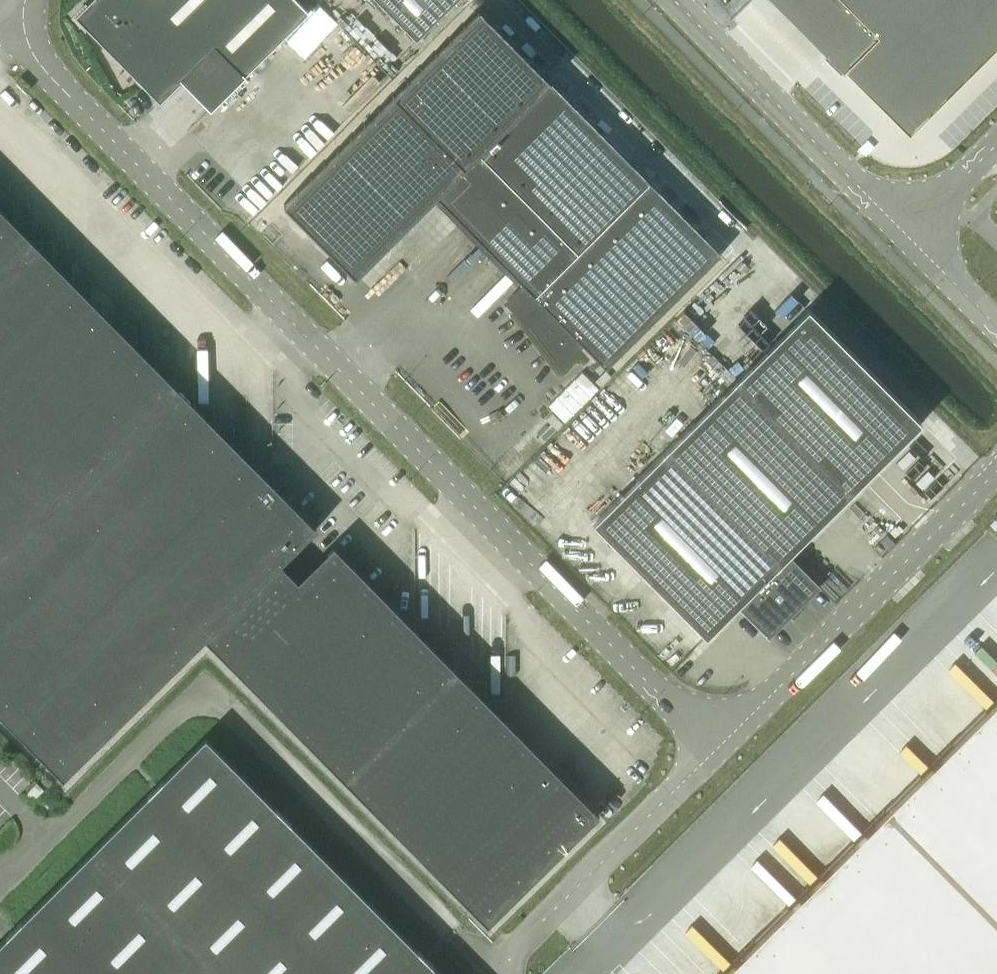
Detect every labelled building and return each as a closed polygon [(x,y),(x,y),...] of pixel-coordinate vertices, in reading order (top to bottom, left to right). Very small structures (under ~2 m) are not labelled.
[(75,16),(160,103),(214,49),(243,77),(308,13),(295,0),(91,0),(75,16)] [(417,38),(455,0),(379,0),(417,38)] [(899,119),(901,120),(905,121),(907,121),(910,121),(912,121),(915,121),(918,120),(920,119),(996,42),(996,0),(778,0),(899,119)] [(356,276),(437,196),(523,283),(516,291),(525,303),(518,309),(529,323),(528,323),(561,367),(562,366),(562,365),(583,344),(606,366),(720,253),(550,82),(480,11),(285,205),(356,276)] [(104,312),(91,299),(91,280),(72,279),(72,260),(52,260),(53,240),(33,240),(33,220),(14,220),(14,201),(0,201),(0,414),(104,312)] [(924,421),(809,308),(593,522),(708,635),(741,603),(772,633),(823,583),(792,552),(924,421)] [(0,414),(0,714),(63,778),(205,638),(281,563),(317,528),(272,483),(272,463),(253,463),(253,443),(233,443),(233,423),(214,423),(214,404),(194,403),(194,384),(175,384),(175,364),(155,364),(155,344),(136,344),(136,325),(116,325),(104,312),(0,414)] [(281,563),(205,638),(487,924),(599,814),(505,719),(505,699),(486,699),(486,679),(466,679),(454,667),(454,647),(434,647),(434,627),(415,627),(334,545),(298,580),(281,563)] [(721,973),(996,973),(996,699),(721,973)] [(206,737),(0,942),(0,973),(443,973),(206,737)] [(30,788),(37,795),(44,789),(36,782),(30,788)] [(30,788),(25,794),(32,801),(37,795),(30,788)]
